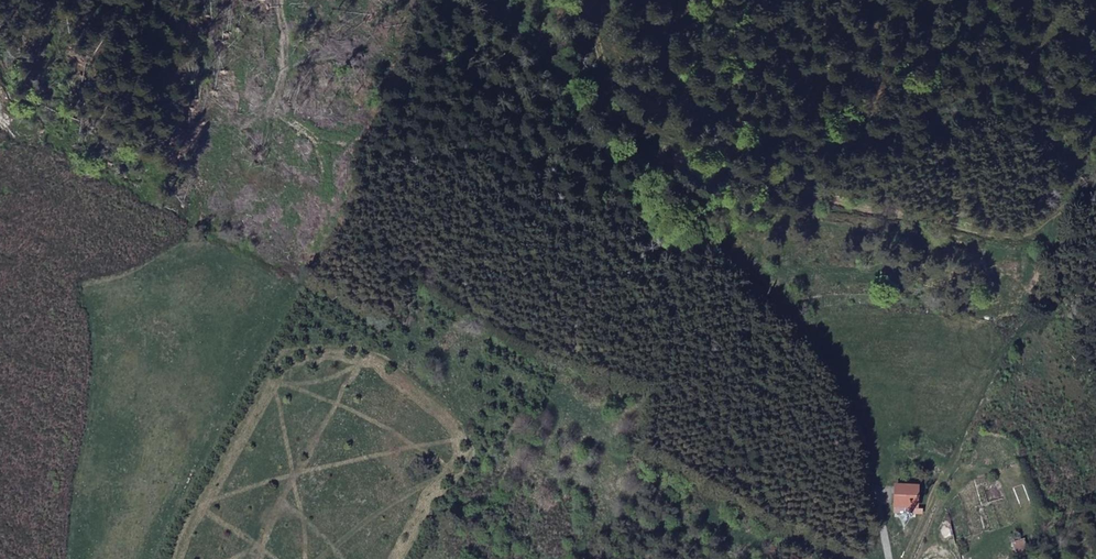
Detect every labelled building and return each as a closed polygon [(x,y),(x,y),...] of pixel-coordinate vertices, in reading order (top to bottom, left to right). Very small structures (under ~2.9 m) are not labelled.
[(924,486),(899,483),(896,505),(920,509),(922,501),(928,502),(928,490),(924,490),(924,486)]
